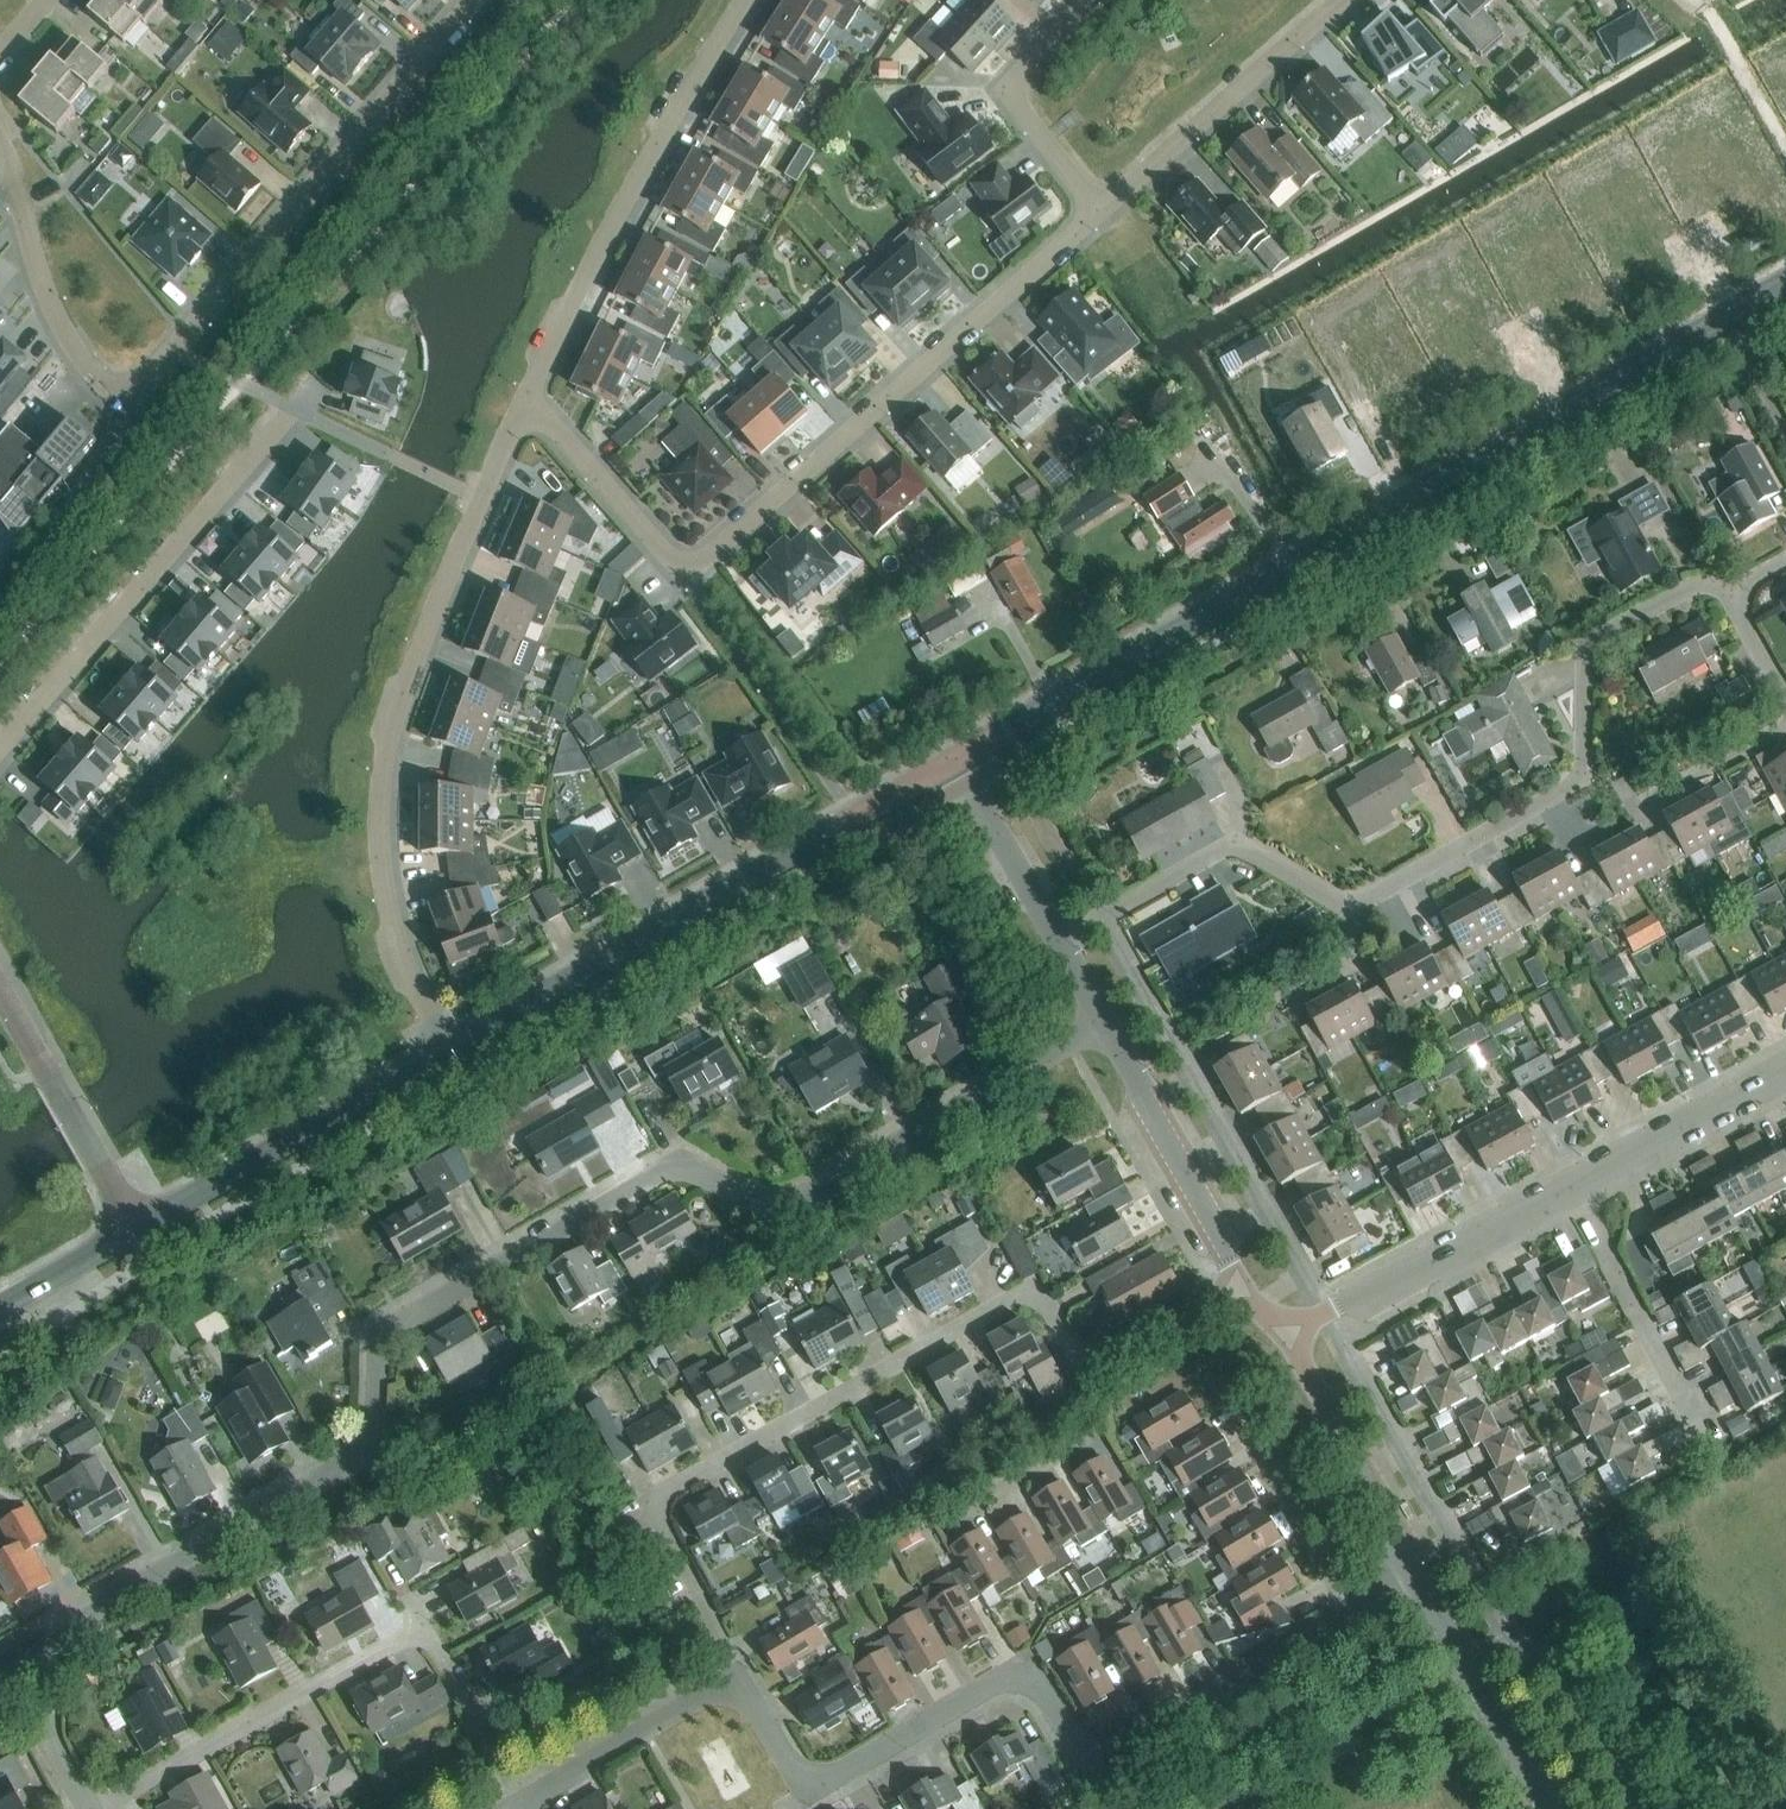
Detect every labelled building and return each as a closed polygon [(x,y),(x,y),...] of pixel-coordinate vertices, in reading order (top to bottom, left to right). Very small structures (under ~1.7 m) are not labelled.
[(117,0),(101,0),(90,14),(124,43),(142,22),(145,25),(146,24),(117,0)] [(160,0),(117,0),(146,24),(164,3),(160,0)] [(239,0),(223,0),(221,3),(230,10),(239,0)] [(327,35),(363,66),(380,46),(356,25),(365,14),(348,0),(340,0),(327,15),(337,23),(327,35)] [(409,12),(419,0),(395,0),(409,12)] [(782,12),(824,38),(834,22),(846,29),(860,7),(849,0),(789,0),(782,12)] [(995,0),(971,0),(972,1),(958,16),(993,49),(1015,25),(991,4),(995,0)] [(1434,3),(1430,7),(1445,23),(1449,20),(1476,51),(1499,31),(1484,13),(1488,8),(1487,7),(1494,0),(1432,0),(1434,3)] [(243,4),(233,16),(242,23),(252,12),(243,4)] [(1658,43),(1638,9),(1596,33),(1617,67),(1641,54),(1658,43)] [(813,55),(824,38),(782,12),(764,39),(788,54),(781,66),(811,85),(825,63),(813,55)] [(1388,14),(1362,37),(1376,60),(1373,62),(1382,72),(1383,71),(1389,82),(1411,69),(1418,77),(1445,52),(1417,21),(1404,32),(1388,14)] [(993,49),(958,16),(944,32),(931,21),(914,40),(938,63),(949,51),(972,72),(993,49)] [(228,24),(210,46),(228,62),(246,40),(228,24)] [(363,66),(327,35),(317,46),(307,38),(291,57),(313,76),(322,65),(346,85),(363,66)] [(109,69),(74,39),(57,60),(53,57),(53,58),(91,90),(109,69)] [(188,60),(199,46),(191,39),(179,52),(188,60)] [(176,74),(188,60),(179,52),(167,67),(176,74)] [(91,90),(53,58),(35,78),(76,113),(76,112),(70,107),(87,88),(90,91),(91,90)] [(881,62),(880,78),(894,78),(895,63),(881,62)] [(771,82),(746,68),(730,96),(772,121),(782,104),(795,111),(808,89),(778,71),(771,82)] [(299,115),(298,105),(309,92),(285,70),(269,89),(264,85),(240,114),(287,154),(311,126),(299,115)] [(1354,103),(1325,70),(1309,83),(1306,86),(1306,87),(1294,97),(1334,141),(1350,127),(1365,144),(1393,119),(1368,91),(1354,103)] [(1465,71),(1457,77),(1463,85),(1471,80),(1465,71)] [(76,113),(35,78),(35,79),(38,82),(21,103),(58,134),(76,113)] [(991,147),(968,117),(953,128),(926,92),(899,112),(926,148),(919,154),(942,184),(991,147)] [(762,138),(772,121),(730,96),(713,123),(737,138),(730,150),(761,168),(774,146),(762,138)] [(825,115),(832,103),(821,96),(814,108),(825,115)] [(132,125),(144,112),(135,104),(124,118),(132,125)] [(120,140),(132,125),(124,118),(111,132),(120,140)] [(237,212),(261,184),(230,158),(242,143),(213,118),(193,142),(215,161),(199,179),(237,212)] [(1281,153),(1259,128),(1228,155),(1268,200),(1293,178),(1302,188),(1321,172),(1294,141),(1281,153)] [(135,132),(128,141),(143,153),(150,145),(135,132)] [(99,155),(111,141),(103,134),(91,148),(99,155)] [(127,162),(132,157),(121,147),(112,158),(117,163),(127,162)] [(721,167),(696,153),(680,181),(723,205),(733,188),(746,195),(759,172),(727,155),(721,167)] [(1047,206),(1026,177),(1013,187),(1008,181),(1010,180),(999,165),(972,185),(988,206),(984,209),(1005,237),(1047,206)] [(788,170),(781,182),(795,191),(802,178),(788,170)] [(96,173),(80,194),(95,205),(111,184),(96,173)] [(714,223),(723,205),(680,181),(664,209),(689,223),(682,235),(713,253),(726,230),(714,223)] [(1228,216),(1198,182),(1184,194),(1183,194),(1180,197),(1170,207),(1204,246),(1218,234),(1236,255),(1265,229),(1242,203),(1228,216)] [(778,183),(771,196),(785,204),(792,191),(778,183)] [(955,197),(931,214),(940,226),(963,208),(955,197)] [(170,200),(134,241),(169,271),(181,257),(191,266),(202,253),(199,250),(211,236),(170,200)] [(934,248),(913,225),(894,243),(906,256),(891,269),(924,305),(931,298),(935,302),(950,288),(923,258),(934,248)] [(673,252),(648,239),(633,268),(677,291),(686,273),(699,280),(704,270),(711,257),(679,240),(673,252)] [(1256,253),(1266,264),(1282,250),(1272,239),(1256,253)] [(737,260),(733,267),(748,275),(755,261),(747,256),(737,260)] [(711,257),(704,270),(740,289),(748,275),(733,267),(717,259),(716,260),(711,257)] [(831,259),(827,263),(839,277),(843,273),(831,259)] [(668,309),(677,291),(633,268),(618,297),(643,310),(636,322),(668,339),(680,315),(668,309)] [(924,305),(891,269),(877,281),(865,268),(846,285),(866,308),(877,299),(904,329),(919,316),(916,312),(924,305)] [(830,318),(818,329),(852,368),(859,362),(862,365),(877,352),(858,331),(869,321),(839,287),(819,305),(830,318)] [(1129,334),(1118,319),(1105,329),(1073,292),(1058,306),(1059,307),(1042,322),(1066,349),(1053,360),(1077,387),(1090,376),(1092,379),(1125,349),(1134,341),(1129,334)] [(628,339),(602,327),(588,356),(633,378),(641,360),(654,366),(666,343),(634,327),(628,339)] [(852,368),(818,329),(805,339),(794,327),(774,345),(804,379),(814,369),(833,391),(848,378),(845,374),(852,368)] [(13,384),(10,382),(25,363),(28,360),(11,346),(5,341),(0,348),(0,400),(13,384)] [(672,343),(668,353),(679,358),(683,349),(672,343)] [(1002,354),(973,380),(989,400),(989,406),(994,412),(1000,412),(1011,424),(1015,421),(1020,423),(1025,422),(1030,420),(1033,416),(1035,411),(1034,405),(1041,399),(1039,397),(1060,378),(1035,350),(1014,368),(1002,354)] [(765,386),(752,398),(784,434),(807,414),(784,388),(797,377),(774,351),(752,371),(765,386)] [(398,382),(403,366),(366,354),(361,369),(358,368),(348,397),(357,400),(352,414),(383,424),(387,411),(392,412),(402,383),(398,382)] [(618,407),(633,378),(588,356),(574,385),(579,387),(576,392),(590,399),(593,394),(618,407)] [(1344,414),(1329,388),(1300,404),(1307,416),(1286,428),(1313,474),(1346,456),(1328,423),(1344,414)] [(784,434),(752,398),(739,409),(727,396),(705,416),(726,439),(738,429),(761,455),(784,434)] [(670,483),(668,486),(676,496),(679,493),(696,512),(731,481),(707,453),(720,442),(685,403),(671,415),(681,426),(663,442),(680,462),(664,476),(670,483)] [(993,440),(968,411),(948,428),(935,413),(908,437),(945,478),(969,456),(972,458),(993,440)] [(649,426),(640,415),(617,435),(627,446),(649,426)] [(1131,417),(1117,429),(1127,441),(1141,428),(1131,417)] [(98,443),(72,421),(45,454),(12,427),(0,441),(0,519),(15,540),(41,509),(34,496),(62,481),(64,483),(98,443)] [(1729,476),(1712,486),(1719,498),(1728,515),(1731,513),(1744,535),(1776,517),(1770,508),(1771,508),(1767,500),(1766,501),(1761,492),(1759,494),(1751,481),(1768,471),(1752,443),(1721,461),(1729,476)] [(318,455),(301,479),(340,506),(357,482),(352,479),(360,467),(340,452),(331,464),(318,455)] [(878,482),(869,471),(841,497),(875,536),(903,511),(902,509),(926,487),(903,461),(878,482)] [(1194,496),(1188,487),(1180,474),(1144,497),(1158,519),(1163,517),(1171,529),(1169,531),(1187,557),(1231,529),(1227,523),(1235,518),(1225,502),(1203,516),(1192,498),(1194,496)] [(301,479),(284,503),(297,512),(289,524),(310,539),(318,527),(323,530),(340,506),(301,479)] [(1033,480),(1015,491),(1026,509),(1045,498),(1033,480)] [(1106,483),(1090,494),(1105,517),(1121,507),(1106,483)] [(1592,519),(1571,531),(1583,552),(1596,545),(1619,586),(1656,565),(1636,529),(1653,519),(1638,493),(1621,503),(1626,511),(1597,528),(1592,519)] [(598,527),(594,523),(574,499),(562,509),(560,515),(526,501),(513,530),(560,550),(566,536),(590,546),(598,527)] [(263,528),(244,550),(280,581),(299,559),(294,555),(304,544),(285,527),(275,538),(263,528)] [(553,568),(560,550),(513,530),(501,560),(533,574),(527,588),(556,601),(567,574),(553,568)] [(792,551),(786,544),(773,556),(776,559),(752,580),(769,599),(777,592),(792,608),(816,586),(824,595),(860,562),(836,535),(818,551),(807,538),(792,551)] [(1018,538),(1005,546),(1012,557),(1025,549),(1018,538)] [(1005,546),(1004,543),(983,557),(991,570),(1012,557),(1005,546)] [(632,545),(625,551),(637,564),(644,557),(632,545)] [(1519,569),(1508,547),(1486,559),(1497,580),(1519,569)] [(244,550),(225,572),(237,583),(227,594),(246,610),(256,599),(260,603),(280,581),(244,550)] [(1041,595),(1026,569),(1019,558),(991,575),(998,586),(1012,611),(1017,608),(1027,624),(1046,613),(1037,597),(1041,595)] [(179,578),(172,585),(179,592),(186,584),(179,578)] [(1491,598),(1488,593),(1467,604),(1470,610),(1449,622),(1463,647),(1484,635),(1492,650),(1513,638),(1510,632),(1539,616),(1520,582),(1491,598)] [(524,639),(535,610),(549,616),(556,601),(527,588),(521,603),(488,591),(477,620),(524,639)] [(202,598),(183,620),(219,651),(238,629),(233,625),(243,614),(224,597),(214,608),(202,598)] [(952,609),(951,610),(944,597),(915,614),(934,648),(964,631),(952,609)] [(690,638),(692,636),(679,620),(677,621),(672,615),(660,623),(643,601),(615,622),(633,645),(626,650),(650,680),(667,666),(669,669),(680,661),(678,658),(695,645),(690,638)] [(1706,659),(1721,651),(1700,613),(1640,646),(1652,666),(1639,673),(1655,700),(1711,668),(1706,659)] [(183,620),(164,642),(176,653),(166,664),(185,681),(195,669),(199,673),(219,651),(183,620)] [(524,639),(477,620),(465,650),(498,663),(492,677),(521,689),(538,645),(524,639)] [(1397,636),(1367,653),(1370,659),(1368,664),(1373,672),(1378,674),(1390,694),(1418,678),(1424,687),(1437,680),(1424,655),(1411,662),(1397,636)] [(142,668),(122,690),(158,721),(177,699),(161,685),(171,674),(163,667),(153,678),(142,668)] [(491,727),(501,698),(515,703),(521,689),(492,677),(486,692),(454,680),(443,710),(491,727)] [(1727,681),(1715,687),(1724,704),(1751,691),(1744,677),(1729,684),(1727,681)] [(559,678),(552,698),(570,705),(577,685),(559,678)] [(1456,731),(1443,739),(1454,760),(1474,749),(1475,750),(1506,732),(1527,769),(1546,758),(1536,741),(1539,739),(1516,698),(1522,694),(1514,680),(1483,697),(1491,712),(1479,718),(1462,728),(1456,731)] [(1439,688),(1431,692),(1438,706),(1446,702),(1439,688)] [(122,690),(103,713),(115,723),(105,734),(124,751),(134,739),(139,743),(158,721),(122,690)] [(1288,739),(1312,725),(1328,755),(1349,743),(1340,726),(1335,728),(1318,697),(1305,704),(1298,692),(1253,717),(1269,747),(1265,751),(1271,762),(1276,764),(1281,764),(1291,759),(1294,754),(1294,749),(1288,739)] [(679,699),(662,709),(672,726),(689,717),(679,699)] [(480,757),(491,727),(443,710),(432,740),(465,752),(463,757),(460,772),(491,777),(495,760),(480,757)] [(594,748),(603,769),(648,748),(639,728),(594,748)] [(778,765),(781,764),(774,752),(771,753),(761,735),(727,754),(732,761),(707,775),(724,805),(749,791),(756,803),(789,784),(778,765)] [(81,738),(61,760),(97,791),(116,769),(112,765),(121,754),(102,737),(93,749),(81,738)] [(1777,793),(1785,788),(1785,742),(1785,741),(1755,757),(1763,771),(1765,770),(1777,793)] [(1200,751),(1184,760),(1189,769),(1205,760),(1200,751)] [(1408,790),(1423,782),(1405,751),(1358,777),(1360,781),(1339,793),(1365,840),(1396,822),(1390,811),(1412,798),(1408,790)] [(1207,804),(1226,794),(1207,759),(1205,760),(1189,769),(1188,770),(1195,782),(1130,818),(1151,855),(1216,820),(1207,804)] [(61,760),(42,783),(54,793),(44,804),(67,823),(76,812),(78,813),(81,810),(97,791),(61,760)] [(473,822),(473,790),(488,793),(491,777),(460,772),(458,786),(458,789),(422,789),(422,821),(473,822)] [(689,825),(714,811),(697,781),(672,795),(668,788),(635,807),(646,826),(643,828),(650,840),(652,838),(663,857),(671,853),(672,855),(690,845),(689,842),(696,838),(689,825)] [(1777,793),(1785,810),(1785,788),(1777,793)] [(1747,825),(1731,795),(1718,802),(1711,789),(1688,802),(1711,843),(1718,856),(1752,838),(1746,826),(1747,825)] [(1710,843),(1688,802),(1664,815),(1671,828),(1659,834),(1675,864),(1688,857),(1687,856),(1710,843)] [(526,811),(526,822),(541,822),(541,811),(526,811)] [(486,837),(473,837),(473,822),(422,821),(422,853),(458,853),(458,859),(460,873),(491,868),(486,837)] [(577,882),(588,900),(621,881),(614,869),(639,854),(622,825),(597,839),(592,832),(560,851),(570,870),(568,871),(574,883),(577,882)] [(1675,864),(1659,834),(1647,841),(1640,828),(1617,841),(1639,882),(1661,870),(1662,871),(1675,864)] [(1763,848),(1770,861),(1785,852),(1785,835),(1763,848)] [(1639,882),(1617,841),(1592,854),(1599,867),(1588,873),(1604,903),(1616,896),(1616,894),(1639,882)] [(1604,903),(1588,873),(1575,880),(1560,852),(1537,865),(1559,906),(1582,894),(1590,910),(1604,903)] [(1559,906),(1537,865),(1513,878),(1520,890),(1508,897),(1524,927),(1537,920),(1536,918),(1559,906)] [(490,918),(489,917),(479,889),(499,885),(496,868),(491,868),(460,873),(463,888),(465,893),(431,906),(442,935),(490,918)] [(548,887),(534,895),(549,921),(563,913),(548,887)] [(1201,966),(1254,936),(1240,910),(1235,913),(1220,888),(1193,904),(1196,908),(1175,920),(1173,918),(1158,926),(1160,929),(1144,938),(1154,957),(1160,954),(1177,984),(1202,970),(1201,966)] [(1764,898),(1772,912),(1785,905),(1785,903),(1779,890),(1764,898)] [(1524,927),(1508,897),(1496,904),(1489,891),(1465,904),(1488,945),(1510,933),(1511,934),(1524,927)] [(1488,945),(1465,904),(1442,917),(1456,944),(1444,951),(1460,980),(1474,973),(1465,957),(1488,945)] [(1657,916),(1641,925),(1650,941),(1666,933),(1657,916)] [(510,928),(496,934),(490,917),(489,917),(490,918),(442,935),(441,935),(446,950),(443,952),(452,975),(466,967),(463,962),(501,948),(515,940),(510,928)] [(1708,928),(1692,936),(1701,953),(1716,944),(1708,928)] [(1600,942),(1585,950),(1595,968),(1610,960),(1600,942)] [(1460,980),(1444,951),(1433,957),(1426,944),(1402,957),(1424,998),(1447,986),(1448,987),(1460,980)] [(1775,962),(1785,982),(1785,956),(1775,962)] [(833,990),(814,957),(799,965),(818,999),(833,990)] [(1424,998),(1402,957),(1378,970),(1385,983),(1373,990),(1389,1019),(1390,1019),(1402,1012),(1401,1010),(1424,998)] [(1535,960),(1525,965),(1539,990),(1548,985),(1535,960)] [(1775,962),(1752,975),(1751,973),(1739,980),(1755,1010),(1767,1004),(1773,1017),(1785,1010),(1785,982),(1775,962)] [(955,1000),(970,991),(955,964),(928,979),(943,1005),(920,1019),(921,1021),(902,1032),(918,1059),(937,1048),(945,1062),(979,1042),(955,1000)] [(1608,964),(1596,970),(1606,988),(1617,981),(1608,964)] [(1743,1017),(1755,1010),(1739,980),(1725,987),(1726,989),(1704,1001),(1726,1042),(1749,1029),(1743,1017)] [(1389,1019),(1373,990),(1361,996),(1354,983),(1330,996),(1352,1037),(1375,1025),(1376,1026),(1382,1023),(1389,1036),(1397,1032),(1390,1019),(1389,1019)] [(858,990),(848,996),(855,1008),(865,1002),(858,990)] [(1352,1037),(1330,996),(1307,1009),(1313,1021),(1301,1028),(1317,1058),(1331,1051),(1330,1049),(1352,1037)] [(1726,1042),(1704,1001),(1681,1014),(1675,1004),(1663,1011),(1679,1041),(1690,1034),(1702,1055),(1726,1042)] [(1667,1047),(1679,1041),(1663,1011),(1649,1018),(1650,1019),(1628,1032),(1650,1072),(1673,1059),(1667,1047)] [(1504,1019),(1488,1027),(1494,1038),(1509,1029),(1504,1019)] [(1576,1030),(1564,1036),(1569,1045),(1581,1039),(1576,1030)] [(1215,1068),(1228,1091),(1268,1068),(1256,1046),(1257,1045),(1250,1031),(1220,1048),(1227,1061),(1215,1068)] [(1650,1072),(1628,1032),(1605,1044),(1604,1042),(1591,1049),(1607,1079),(1619,1073),(1626,1085),(1650,1072)] [(1462,1033),(1451,1039),(1459,1054),(1470,1047),(1462,1033)] [(870,1078),(844,1035),(808,1056),(810,1058),(791,1069),(793,1072),(779,1080),(781,1084),(784,1087),(787,1089),(791,1090),(795,1090),(799,1090),(803,1089),(817,1113),(839,1099),(838,1097),(870,1078)] [(1493,1040),(1476,1049),(1481,1057),(1495,1060),(1502,1056),(1493,1040)] [(738,1074),(719,1041),(684,1061),(674,1044),(645,1061),(655,1078),(666,1072),(685,1104),(738,1074)] [(1595,1086),(1607,1079),(1591,1049),(1578,1057),(1579,1058),(1556,1070),(1578,1111),(1602,1098),(1595,1086)] [(1331,1051),(1317,1058),(1324,1071),(1338,1064),(1331,1051)] [(1468,1053),(1457,1059),(1463,1069),(1466,1075),(1477,1070),(1468,1053)] [(587,1074),(606,1063),(602,1055),(561,1078),(569,1093),(590,1080),(587,1074)] [(1457,1059),(1447,1065),(1452,1075),(1463,1069),(1457,1059)] [(1281,1091),(1268,1068),(1228,1091),(1242,1115),(1254,1108),(1260,1119),(1290,1103),(1283,1090),(1281,1091)] [(641,1087),(631,1069),(620,1076),(629,1093),(641,1087)] [(1578,1111),(1556,1070),(1533,1083),(1532,1081),(1519,1088),(1535,1118),(1548,1112),(1554,1124),(1578,1111)] [(1429,1099),(1421,1084),(1412,1089),(1420,1104),(1429,1099)] [(1524,1125),(1535,1118),(1519,1088),(1506,1095),(1512,1105),(1489,1118),(1511,1159),(1535,1146),(1524,1125)] [(1373,1089),(1366,1094),(1370,1101),(1377,1097),(1373,1089)] [(590,1131),(615,1117),(600,1090),(574,1105),(578,1112),(527,1141),(548,1177),(600,1148),(590,1131)] [(534,1092),(515,1103),(522,1114),(540,1104),(534,1092)] [(1298,1116),(1290,1103),(1260,1119),(1267,1131),(1255,1139),(1268,1162),(1309,1139),(1296,1117),(1298,1116)] [(1368,1106),(1350,1116),(1357,1129),(1375,1119),(1368,1106)] [(1511,1159),(1489,1118),(1466,1130),(1466,1128),(1452,1136),(1468,1166),(1481,1159),(1487,1171),(1511,1159)] [(1785,1156),(1785,1154),(1781,1145),(1768,1152),(1757,1131),(1746,1137),(1777,1194),(1785,1189),(1785,1157),(1785,1156)] [(1457,1172),(1468,1166),(1452,1136),(1440,1142),(1440,1144),(1417,1157),(1439,1198),(1464,1184),(1457,1172)] [(1777,1194),(1746,1137),(1735,1143),(1746,1164),(1735,1170),(1754,1206),(1777,1194)] [(1322,1162),(1309,1139),(1268,1162),(1282,1186),(1294,1179),(1301,1191),(1331,1174),(1323,1161),(1322,1162)] [(1089,1189),(1096,1201),(1125,1185),(1111,1160),(1092,1170),(1081,1150),(1039,1173),(1058,1206),(1089,1189)] [(444,1196),(461,1186),(443,1154),(415,1170),(431,1198),(384,1225),(404,1260),(461,1227),(444,1196)] [(1754,1206),(1735,1170),(1723,1177),(1712,1156),(1700,1162),(1731,1219),(1732,1218),(1754,1206)] [(1439,1198),(1417,1157),(1395,1169),(1394,1167),(1380,1174),(1397,1204),(1409,1198),(1416,1210),(1439,1198)] [(1731,1219),(1700,1162),(1690,1168),(1706,1199),(1695,1205),(1714,1241),(1738,1229),(1732,1218),(1731,1219)] [(1338,1186),(1331,1174),(1301,1191),(1308,1202),(1295,1209),(1309,1233),(1349,1210),(1336,1187),(1338,1186)] [(1115,1212),(1134,1201),(1125,1185),(1096,1201),(1085,1207),(1092,1219),(1066,1234),(1083,1265),(1130,1239),(1115,1212)] [(937,1191),(926,1198),(933,1209),(944,1202),(937,1191)] [(1714,1241),(1695,1205),(1683,1212),(1672,1191),(1661,1197),(1691,1254),(1714,1241)] [(652,1258),(696,1231),(675,1195),(658,1204),(660,1208),(631,1225),(634,1230),(612,1242),(634,1279),(656,1266),(652,1258)] [(971,1196),(959,1203),(966,1218),(979,1211),(971,1196)] [(1654,1241),(1643,1247),(1653,1263),(1663,1258),(1674,1277),(1694,1266),(1688,1255),(1691,1254),(1661,1197),(1649,1203),(1661,1224),(1648,1231),(1654,1241)] [(1362,1232),(1349,1210),(1309,1233),(1322,1256),(1335,1249),(1342,1262),(1371,1245),(1364,1231),(1362,1232)] [(875,1230),(886,1250),(913,1235),(902,1215),(875,1230)] [(1038,1269),(1024,1243),(1015,1228),(998,1237),(1021,1279),(1038,1269)] [(942,1255),(929,1263),(952,1304),(974,1291),(958,1262),(970,1255),(956,1230),(935,1242),(942,1255)] [(850,1241),(841,1246),(849,1262),(865,1253),(856,1238),(850,1241)] [(605,1305),(629,1291),(611,1261),(596,1270),(584,1248),(548,1268),(573,1311),(600,1295),(605,1305)] [(1181,1289),(1162,1254),(1134,1270),(1127,1257),(1086,1280),(1095,1296),(1105,1290),(1111,1302),(1110,1303),(1121,1323),(1181,1289)] [(952,1304),(929,1263),(915,1270),(908,1257),(887,1269),(900,1294),(913,1287),(929,1316),(952,1304)] [(1596,1271),(1595,1270),(1582,1277),(1575,1264),(1568,1268),(1563,1258),(1547,1266),(1552,1276),(1548,1278),(1562,1306),(1576,1299),(1583,1312),(1614,1295),(1600,1269),(1596,1271)] [(1755,1262),(1745,1268),(1753,1283),(1763,1277),(1755,1262)] [(880,1328),(847,1269),(825,1297),(831,1306),(817,1314),(840,1355),(864,1342),(862,1338),(880,1328)] [(1569,1319),(1562,1306),(1548,1278),(1535,1285),(1528,1272),(1513,1280),(1527,1306),(1514,1313),(1529,1341),(1556,1326),(1569,1319)] [(329,1273),(300,1290),(282,1300),(288,1311),(268,1323),(285,1353),(297,1346),(306,1363),(319,1356),(317,1353),(333,1343),(322,1324),(349,1308),(329,1273)] [(1682,1315),(1688,1326),(1724,1307),(1711,1284),(1654,1314),(1661,1326),(1682,1315)] [(1766,1285),(1755,1291),(1763,1304),(1774,1299),(1766,1285)] [(1460,1301),(1471,1314),(1488,1300),(1477,1287),(1460,1301)] [(1656,1291),(1646,1296),(1654,1311),(1664,1306),(1656,1291)] [(1776,1296),(1782,1310),(1785,1308),(1785,1291),(1776,1296)] [(789,1330),(775,1304),(760,1312),(775,1337),(789,1330)] [(1529,1341),(1514,1313),(1501,1320),(1492,1304),(1478,1311),(1501,1355),(1529,1341)] [(1736,1330),(1736,1329),(1724,1307),(1688,1326),(1694,1338),(1673,1349),(1679,1360),(1736,1330)] [(1501,1355),(1478,1311),(1464,1319),(1469,1329),(1456,1336),(1471,1363),(1484,1356),(1491,1369),(1505,1362),(1501,1355)] [(840,1355),(817,1314),(793,1328),(816,1369),(840,1355)] [(498,1363),(515,1353),(499,1325),(481,1336),(468,1315),(424,1341),(448,1383),(495,1357),(498,1363)] [(754,1349),(731,1362),(754,1403),(779,1390),(763,1362),(780,1353),(763,1321),(744,1332),(754,1349)] [(1043,1394),(1064,1383),(1043,1346),(1037,1349),(1021,1321),(990,1338),(1013,1380),(1030,1371),(1043,1394)] [(1431,1332),(1420,1338),(1411,1322),(1387,1336),(1395,1352),(1404,1347),(1410,1360),(1397,1367),(1412,1394),(1425,1387),(1439,1380),(1432,1367),(1445,1360),(1431,1332)] [(1131,1323),(1117,1331),(1123,1340),(1136,1333),(1131,1323)] [(1723,1367),(1759,1348),(1746,1323),(1736,1329),(1736,1330),(1679,1360),(1685,1372),(1717,1355),(1723,1367)] [(1603,1332),(1585,1341),(1591,1352),(1601,1346),(1608,1342),(1603,1332)] [(669,1338),(664,1341),(665,1343),(666,1345),(669,1351),(675,1348),(671,1342),(670,1340),(669,1338)] [(1607,1359),(1601,1346),(1591,1352),(1586,1354),(1582,1356),(1574,1361),(1561,1368),(1568,1381),(1567,1381),(1582,1408),(1609,1394),(1602,1381),(1630,1366),(1622,1351),(1607,1359)] [(1582,1346),(1570,1353),(1574,1361),(1582,1356),(1586,1354),(1582,1346)] [(655,1351),(647,1356),(655,1370),(659,1367),(669,1362),(661,1347),(655,1351)] [(1714,1401),(1771,1370),(1759,1348),(1723,1367),(1729,1379),(1708,1390),(1714,1401)] [(981,1410),(1006,1397),(990,1368),(975,1376),(963,1354),(930,1372),(951,1410),(974,1398),(981,1410)] [(754,1403),(731,1362),(712,1373),(705,1360),(683,1373),(689,1382),(690,1381),(694,1382),(695,1383),(694,1383),(707,1405),(716,1404),(716,1401),(719,1397),(730,1417),(754,1403)] [(669,1362),(659,1367),(666,1380),(676,1374),(669,1362)] [(276,1421),(294,1411),(266,1364),(235,1382),(244,1398),(221,1411),(250,1461),(287,1439),(276,1421)] [(1784,1394),(1771,1370),(1714,1401),(1720,1412),(1741,1401),(1748,1413),(1784,1394)] [(1452,1373),(1439,1380),(1425,1387),(1440,1415),(1453,1408),(1460,1421),(1487,1406),(1473,1379),(1459,1386),(1452,1373)] [(1619,1388),(1623,1401),(1648,1393),(1644,1380),(1619,1388)] [(1609,1394),(1582,1408),(1573,1413),(1587,1440),(1594,1437),(1615,1426),(1608,1413),(1624,1404),(1616,1390),(1609,1394)] [(1018,1391),(1006,1397),(1014,1411),(1025,1405),(1018,1391)] [(1135,1440),(1144,1455),(1127,1464),(1135,1477),(1169,1456),(1175,1453),(1175,1452),(1168,1440),(1199,1422),(1182,1393),(1137,1419),(1145,1434),(1135,1440)] [(1412,1394),(1394,1404),(1400,1414),(1417,1405),(1412,1394)] [(673,1459),(650,1418),(626,1431),(618,1418),(614,1421),(601,1398),(588,1405),(619,1462),(637,1452),(649,1473),(673,1459)] [(879,1448),(894,1475),(902,1488),(912,1483),(904,1469),(915,1463),(908,1450),(933,1436),(912,1399),(879,1417),(892,1441),(879,1448)] [(190,1446),(209,1435),(191,1404),(164,1420),(169,1430),(166,1441),(169,1442),(165,1459),(155,1465),(179,1507),(214,1487),(190,1446)] [(674,1405),(650,1418),(673,1459),(697,1446),(674,1405)] [(1502,1434),(1487,1406),(1460,1421),(1443,1430),(1451,1444),(1467,1435),(1474,1448),(1502,1434)] [(1637,1414),(1615,1426),(1594,1437),(1608,1464),(1614,1461),(1635,1450),(1628,1437),(1645,1428),(1637,1414)] [(1742,1416),(1727,1424),(1733,1434),(1747,1426),(1742,1416)] [(74,1459),(103,1442),(90,1419),(61,1436),(74,1459)] [(1214,1429),(1175,1452),(1175,1453),(1169,1456),(1177,1470),(1167,1476),(1183,1503),(1193,1497),(1207,1489),(1207,1488),(1200,1476),(1231,1458),(1214,1429)] [(1510,1429),(1502,1434),(1474,1448),(1466,1452),(1474,1467),(1490,1458),(1497,1471),(1516,1461),(1524,1457),(1510,1429)] [(846,1484),(871,1470),(850,1433),(817,1452),(830,1474),(817,1481),(832,1508),(853,1496),(846,1484)] [(1649,1461),(1666,1452),(1658,1438),(1635,1450),(1614,1461),(1629,1488),(1656,1474),(1649,1461)] [(1548,1447),(1539,1451),(1546,1464),(1555,1459),(1548,1447)] [(1574,1453),(1556,1462),(1570,1488),(1588,1479),(1574,1453)] [(801,1518),(824,1505),(808,1476),(793,1484),(778,1457),(749,1473),(771,1512),(792,1501),(801,1518)] [(73,1473),(47,1488),(57,1506),(68,1500),(87,1533),(128,1509),(108,1474),(107,1475),(97,1459),(96,1459),(73,1473)] [(1075,1475),(1094,1506),(1102,1520),(1103,1520),(1116,1512),(1122,1522),(1149,1506),(1135,1482),(1122,1489),(1104,1459),(1075,1475)] [(1516,1461),(1497,1471),(1472,1484),(1480,1498),(1496,1490),(1503,1503),(1531,1488),(1516,1461)] [(516,1483),(505,1462),(478,1476),(489,1497),(516,1483)] [(1238,1470),(1207,1488),(1207,1489),(1193,1497),(1202,1511),(1191,1517),(1207,1544),(1218,1538),(1217,1538),(1232,1529),(1231,1529),(1224,1517),(1255,1499),(1238,1470)] [(1543,1473),(1535,1478),(1538,1484),(1546,1480),(1543,1473)] [(1094,1506),(1082,1513),(1063,1483),(1035,1500),(1058,1539),(1061,1545),(1062,1545),(1076,1536),(1082,1546),(1109,1530),(1103,1520),(1102,1520),(1094,1506)] [(1531,1488),(1536,1498),(1544,1494),(1538,1484),(1531,1488)] [(1531,1488),(1503,1503),(1490,1510),(1505,1537),(1518,1530),(1525,1543),(1552,1529),(1538,1502),(1537,1502),(1536,1498),(1531,1488)] [(736,1549),(761,1535),(743,1502),(730,1509),(719,1490),(687,1508),(706,1543),(726,1532),(736,1549)] [(862,1524),(853,1505),(835,1514),(845,1533),(862,1524)] [(52,1581),(32,1548),(47,1539),(29,1507),(2,1523),(16,1548),(0,1557),(0,1593),(2,1592),(10,1606),(52,1581)] [(1262,1511),(1231,1529),(1232,1529),(1217,1538),(1218,1538),(1226,1552),(1215,1558),(1225,1573),(1213,1580),(1221,1592),(1233,1584),(1256,1570),(1249,1558),(1279,1540),(1262,1511)] [(400,1529),(393,1517),(363,1534),(378,1562),(395,1553),(410,1580),(447,1559),(437,1541),(447,1536),(435,1514),(425,1519),(423,1516),(400,1529)] [(1073,1563),(1062,1545),(1061,1545),(1058,1539),(1045,1546),(1027,1515),(999,1532),(1012,1555),(1025,1577),(1027,1579),(1026,1577),(1040,1569),(1046,1579),(1073,1563)] [(911,1519),(889,1532),(901,1553),(923,1540),(911,1519)] [(519,1566),(512,1553),(532,1541),(524,1527),(471,1557),(479,1572),(453,1587),(472,1621),(514,1597),(502,1576),(519,1566)] [(1025,1577),(1012,1555),(1000,1562),(981,1531),(953,1548),(966,1571),(980,1593),(981,1595),(980,1593),(994,1585),(1000,1595),(1027,1579),(1025,1577)] [(1179,1543),(1167,1551),(1174,1564),(1187,1556),(1179,1543)] [(1264,1604),(1295,1585),(1278,1557),(1256,1570),(1233,1584),(1242,1597),(1231,1604),(1250,1636),(1255,1635),(1256,1639),(1263,1632),(1295,1624),(1294,1622),(1279,1605),(1267,1608),(1264,1604)] [(773,1558),(761,1566),(773,1586),(785,1579),(782,1574),(781,1572),(773,1558)] [(362,1605),(380,1595),(361,1560),(335,1575),(346,1594),(308,1616),(326,1650),(354,1634),(355,1636),(374,1626),(362,1605)] [(1098,1569),(1082,1578),(1089,1591),(1106,1581),(1098,1569)] [(968,1603),(981,1595),(980,1593),(966,1571),(926,1595),(932,1605),(931,1605),(940,1619),(958,1650),(987,1633),(968,1603)] [(1082,1578),(1073,1584),(1080,1596),(1089,1591),(1082,1578)] [(1121,1580),(1112,1586),(1120,1600),(1130,1595),(1121,1580)] [(760,1600),(770,1594),(764,1584),(754,1590),(760,1600)] [(1160,1613),(1146,1621),(1155,1636),(1154,1636),(1172,1666),(1201,1649),(1183,1619),(1195,1611),(1181,1586),(1154,1602),(1160,1613)] [(928,1627),(940,1619),(931,1605),(932,1605),(926,1595),(899,1611),(905,1621),(890,1629),(893,1633),(908,1658),(907,1658),(917,1674),(946,1657),(928,1627)] [(816,1629),(826,1623),(810,1596),(786,1610),(793,1623),(762,1641),(779,1670),(824,1643),(816,1629)] [(260,1639),(275,1631),(258,1600),(230,1615),(239,1630),(218,1642),(241,1684),(275,1665),(260,1639)] [(1142,1643),(1154,1636),(1155,1636),(1146,1621),(1140,1610),(1113,1626),(1119,1637),(1105,1645),(1109,1651),(1108,1651),(1131,1690),(1160,1674),(1142,1643)] [(1216,1645),(1237,1640),(1225,1619),(1206,1630),(1216,1645)] [(1022,1624),(1008,1633),(1016,1647),(1030,1638),(1022,1624)] [(541,1687),(573,1669),(559,1643),(543,1652),(529,1626),(483,1651),(504,1689),(533,1673),(541,1687)] [(1096,1659),(1108,1651),(1109,1651),(1105,1645),(1094,1626),(1067,1642),(1073,1653),(1059,1661),(1085,1706),(1114,1689),(1096,1659)] [(895,1665),(907,1658),(908,1658),(893,1633),(866,1649),(872,1659),(858,1667),(858,1668),(865,1680),(885,1713),(913,1696),(895,1665)] [(171,1640),(158,1647),(167,1664),(180,1657),(171,1640)] [(606,1640),(595,1647),(600,1654),(602,1657),(613,1650),(607,1640),(606,1640)] [(1046,1640),(1036,1646),(1046,1663),(1056,1657),(1046,1640)] [(145,1654),(138,1659),(144,1669),(159,1660),(154,1650),(145,1654)] [(851,1688),(865,1680),(858,1668),(858,1667),(850,1653),(821,1670),(829,1682),(798,1701),(815,1729),(860,1703),(851,1688)] [(424,1713),(449,1699),(436,1676),(412,1689),(400,1668),(353,1694),(374,1732),(421,1707),(424,1713)] [(162,1714),(176,1707),(154,1669),(132,1681),(140,1695),(119,1706),(146,1753),(175,1737),(162,1714)] [(334,1794),(359,1780),(345,1756),(330,1764),(313,1732),(279,1751),(304,1794),(327,1782),(334,1794)] [(1037,1781),(1057,1768),(1040,1740),(1027,1747),(1019,1732),(1002,1742),(999,1738),(972,1755),(991,1788),(1008,1777),(1006,1773),(1024,1763),(1035,1781),(1037,1781)] [(0,1736),(0,1754),(12,1747),(5,1734),(0,1736)] [(15,1793),(31,1784),(15,1754),(0,1762),(0,1768),(6,1779),(0,1782),(0,1808),(24,1808),(15,1793)] [(1057,1768),(1037,1781),(1047,1798),(1067,1786),(1057,1768)] [(384,1769),(369,1778),(377,1793),(393,1785),(384,1769)] [(955,1808),(985,1808),(968,1783),(956,1789),(948,1774),(930,1785),(928,1781),(900,1797),(907,1808),(946,1808),(953,1805),(955,1808)] [(207,1775),(181,1789),(185,1796),(161,1808),(226,1808),(207,1775)] [(602,1792),(584,1803),(585,1806),(580,1808),(612,1808),(602,1792)]
